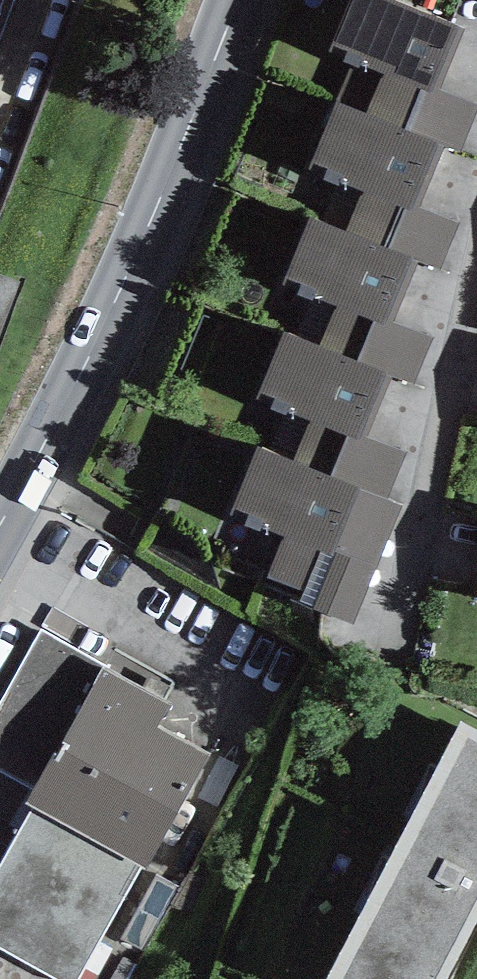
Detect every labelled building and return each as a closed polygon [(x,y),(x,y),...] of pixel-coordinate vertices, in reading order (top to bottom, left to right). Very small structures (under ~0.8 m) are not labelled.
[(10,0),(0,0),(0,25),(10,0)] [(399,0),(351,0),(329,54),(381,75),(438,98),(440,91),(466,27),(399,0)] [(445,146),(460,153),(476,113),(476,105),(440,91),(438,98),(381,75),(367,115),(445,146)] [(367,115),(336,102),(309,169),(363,190),(418,211),(419,208),(445,146),(367,115)] [(346,231),(419,260),(440,269),(458,223),(419,208),(418,211),(363,190),(346,231)] [(346,231),(310,216),(282,288),(337,307),(392,327),(394,323),(419,260),(346,231)] [(20,267),(0,261),(0,329),(20,267)] [(319,346),(391,376),(414,384),(433,337),(394,323),(392,327),(337,307),(319,346)] [(319,346),(285,332),(255,403),(310,423),(364,442),(366,436),(391,376),(319,346)] [(293,461),(387,499),(407,451),(366,436),(364,442),(310,423),(293,461)] [(291,600),(353,624),(401,505),(387,499),(293,461),(257,446),(230,517),(283,537),(268,578),(296,588),(291,600)] [(34,789),(103,668),(41,630),(0,703),(0,771),(34,789)] [(25,804),(32,808),(140,868),(146,871),(210,754),(158,727),(171,705),(103,668),(34,789),(25,804)] [(328,978),(450,978),(476,927),(476,729),(461,721),(328,978)] [(0,867),(0,947),(57,978),(78,978),(140,868),(32,808),(0,867)]
